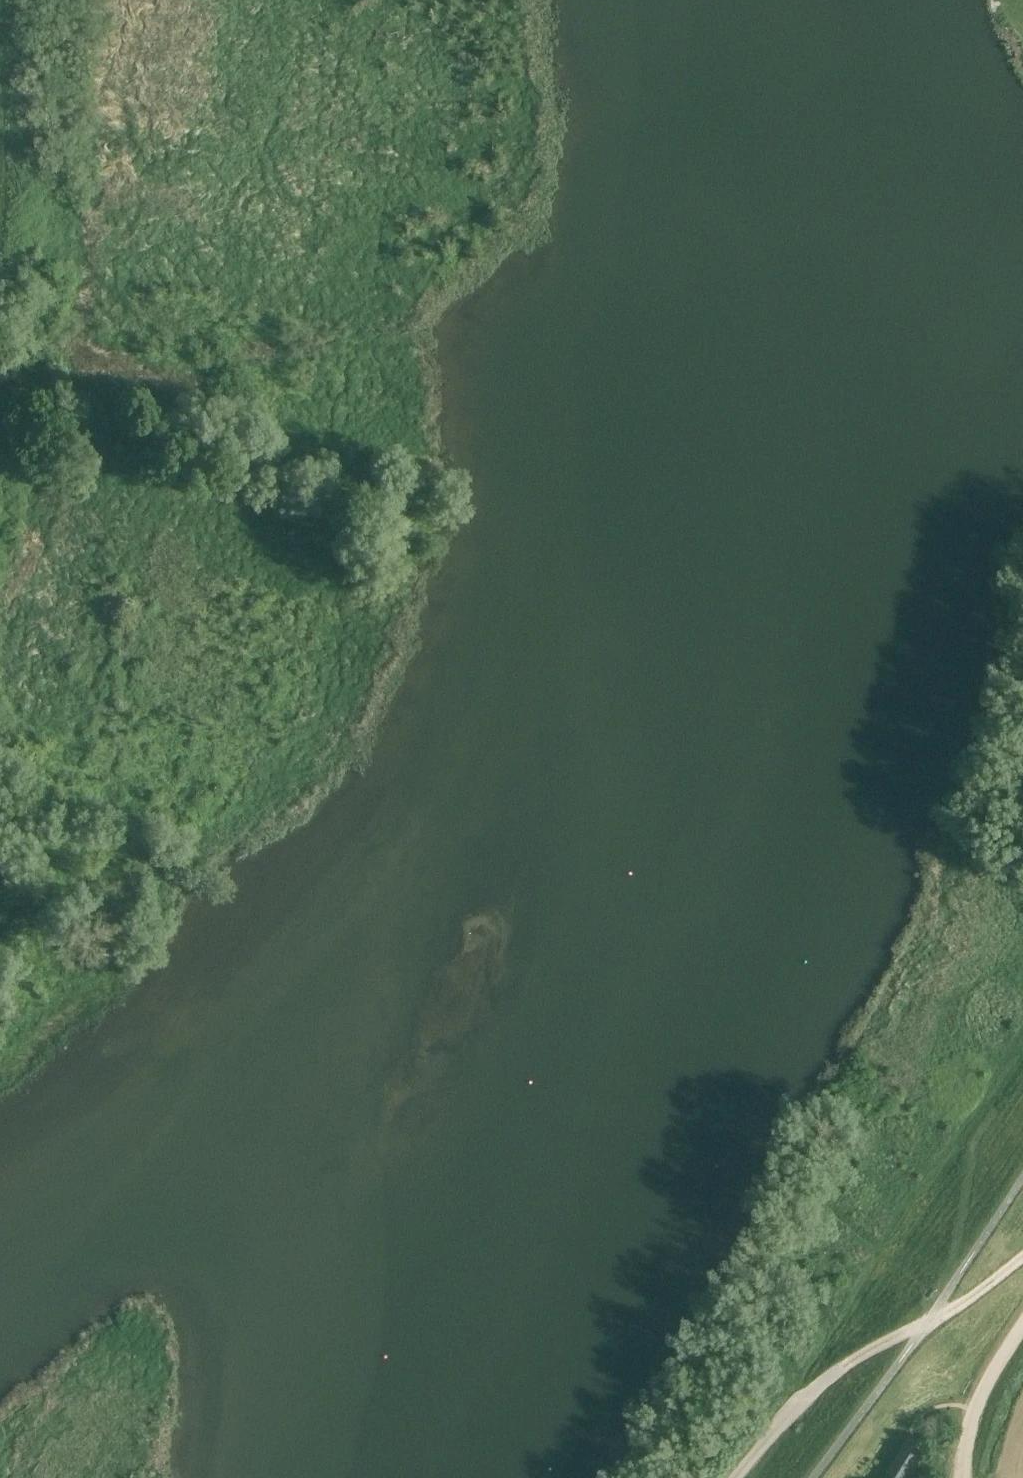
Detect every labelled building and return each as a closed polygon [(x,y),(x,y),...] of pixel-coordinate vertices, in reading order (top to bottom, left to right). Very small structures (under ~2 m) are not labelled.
[(913,1441),(908,1437),(886,1471),(897,1477),(904,1477),(924,1448),(913,1441)]
